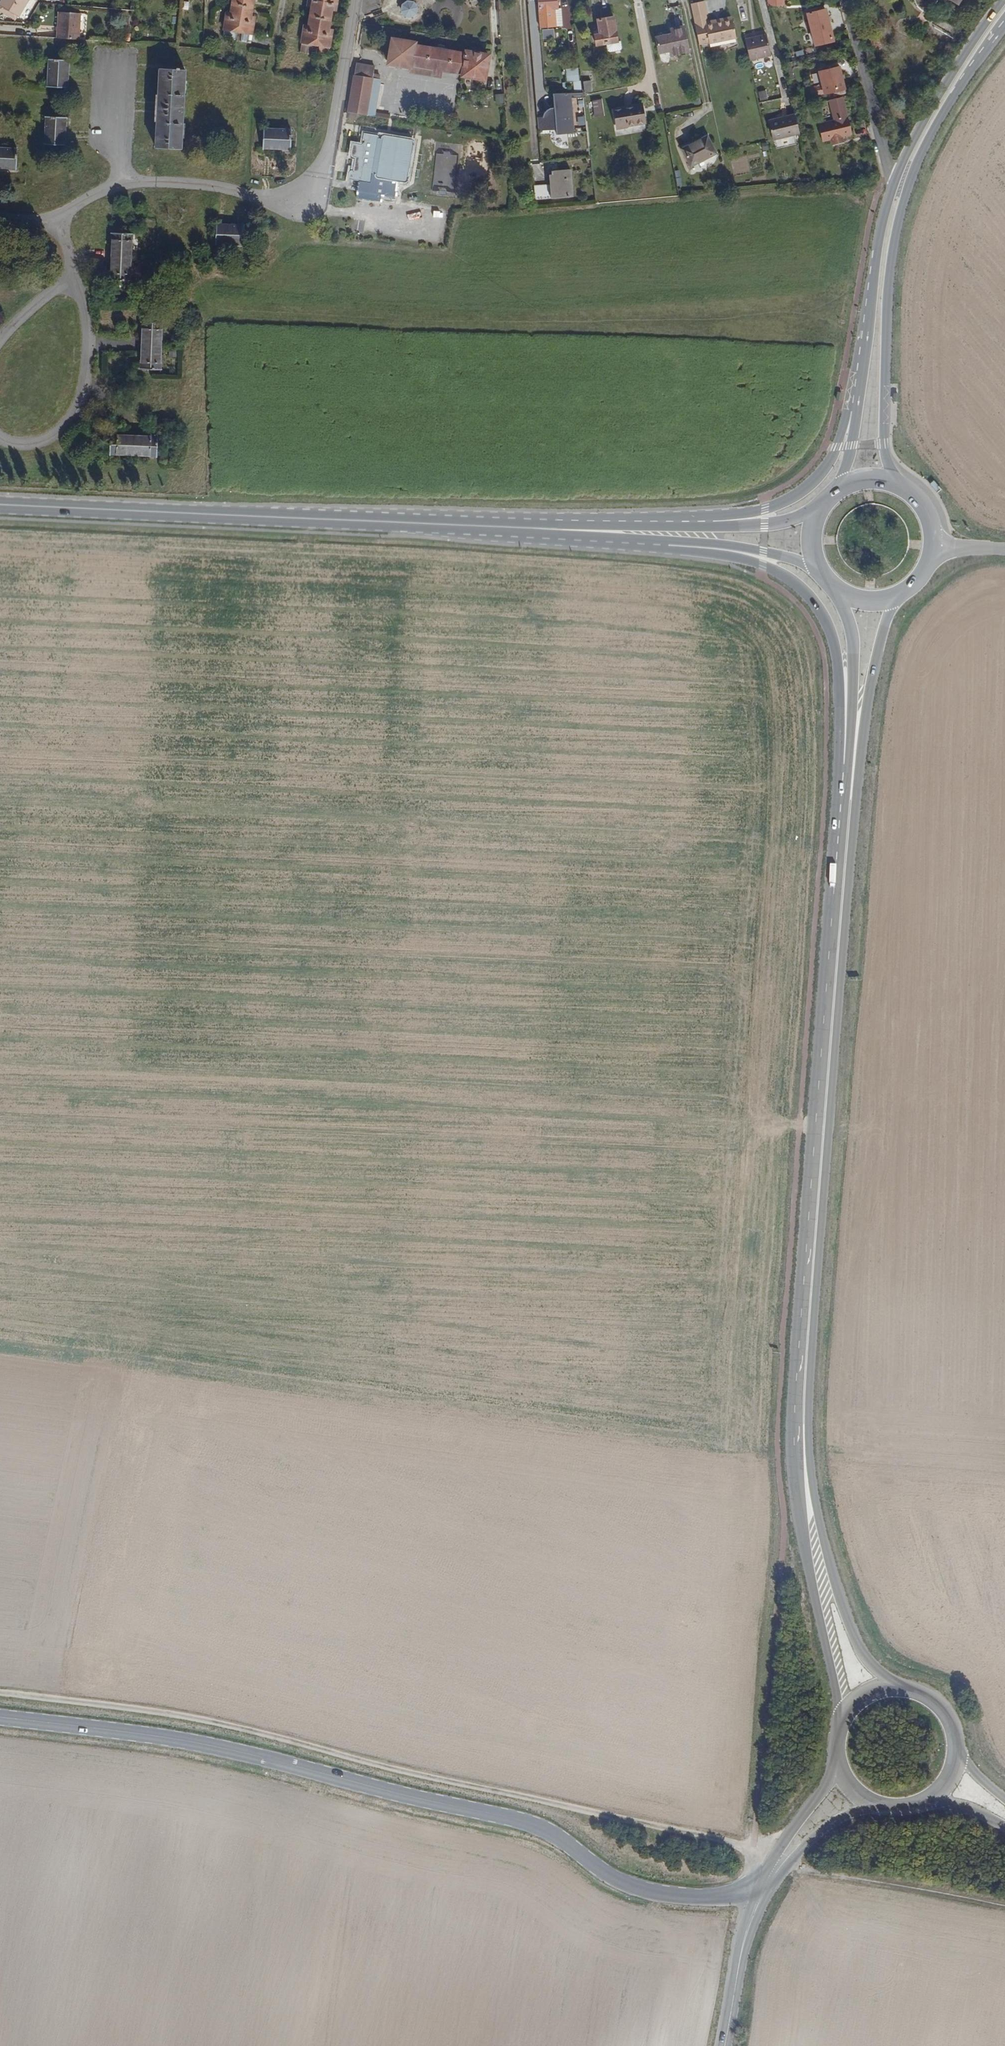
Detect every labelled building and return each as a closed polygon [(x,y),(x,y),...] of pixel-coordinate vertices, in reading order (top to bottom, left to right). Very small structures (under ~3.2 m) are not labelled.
[(5,6),(7,7),(18,14),(25,0),(9,0),(5,6)] [(18,14),(22,16),(24,18),(35,0),(25,0),(18,14)] [(231,18),(227,17),(223,30),(251,35),(254,23),(249,21),(253,0),(234,0),(231,18)] [(310,2),(313,3),(308,30),(304,30),(301,42),(320,46),(318,54),(327,56),(332,35),(328,34),(333,7),(337,7),(338,0),(310,0),(310,2)] [(540,30),(553,29),(552,11),(557,11),(556,0),(537,0),(540,30)] [(766,8),(782,9),(783,0),(766,0),(766,8)] [(925,2),(923,0),(908,0),(908,1),(908,4),(908,7),(909,9),(911,11),(912,13),(915,15),(916,16),(922,20),(932,5),(942,12),(946,7),(951,10),(958,0),(927,0),(925,2)] [(414,3),(407,2),(402,6),(401,13),(405,18),(412,19),(417,15),(417,9),(414,3)] [(705,4),(690,7),(693,22),(708,19),(705,4)] [(18,14),(7,7),(5,10),(16,17),(18,14)] [(824,11),(805,15),(814,52),(833,48),(824,11)] [(62,39),(83,41),(85,15),(64,13),(62,39)] [(708,19),(693,22),(695,29),(709,26),(708,19)] [(598,23),(600,33),(600,37),(595,37),(596,48),(607,47),(618,45),(614,21),(598,23)] [(695,29),(699,49),(708,47),(709,48),(737,42),(733,23),(716,27),(715,25),(709,26),(695,29)] [(673,36),(670,37),(674,57),(689,54),(683,29),(675,31),(676,34),(673,34),(673,36)] [(252,43),(252,35),(242,34),(241,42),(252,43)] [(767,36),(759,38),(762,49),(764,59),(772,57),(769,44),(767,36)] [(414,43),(381,37),(375,63),(408,70),(409,68),(431,72),(431,75),(438,76),(439,74),(458,78),(459,79),(481,83),(486,58),(464,54),(463,56),(413,46),(414,43)] [(674,57),(670,37),(657,39),(660,54),(670,52),(671,58),(674,57)] [(759,38),(745,41),(748,54),(750,62),(764,59),(762,49),(759,38)] [(620,45),(618,45),(607,47),(608,54),(610,55),(620,54),(621,52),(620,45)] [(805,49),(795,52),(797,59),(807,56),(805,49)] [(73,59),(53,58),(52,85),(71,86),(73,59)] [(355,65),(346,112),(348,112),(355,114),(369,116),(370,112),(377,82),(370,80),(372,69),(355,65)] [(812,98),(845,90),(840,68),(819,73),(822,86),(810,89),(812,98)] [(188,71),(163,70),(161,148),(186,149),(188,71)] [(583,81),(583,92),(592,92),(592,81),(583,81)] [(574,84),(575,95),(583,94),(581,83),(574,84)] [(576,132),(571,91),(553,93),(555,115),(539,117),(540,131),(556,130),(557,135),(576,132)] [(495,94),(496,104),(504,103),(504,94),(495,94)] [(842,98),(829,101),(835,123),(847,120),(842,98)] [(603,100),(592,101),(595,118),(605,116),(603,100)] [(639,107),(611,111),(614,133),(624,132),(624,128),(642,126),(639,107)] [(781,120),(786,139),(801,136),(799,127),(796,116),(781,120)] [(70,118),(51,117),(49,143),(69,144),(70,118)] [(774,142),(786,139),(781,120),(769,123),(774,142)] [(847,120),(835,123),(821,127),(824,142),(830,140),(831,145),(846,142),(845,137),(850,136),(847,120)] [(295,130),(267,129),(267,148),(295,149),(295,130)] [(376,135),(362,132),(359,145),(351,143),(349,152),(349,154),(351,155),(353,156),(351,169),(349,169),(347,178),(356,180),(355,190),(370,193),(393,197),(396,181),(403,182),(405,181),(406,180),(406,178),(405,177),(406,170),(410,146),(411,146),(412,145),(412,144),(412,143),(411,142),(379,136),(379,138),(376,137),(376,135)] [(687,147),(691,166),(712,156),(702,136),(691,142),(692,145),(687,147)] [(0,147),(0,166),(20,167),(22,148),(0,147)] [(687,168),(691,166),(687,147),(679,151),(687,168)] [(455,196),(457,154),(434,154),(433,195),(455,196)] [(559,182),(554,183),(540,183),(540,197),(576,195),(576,169),(558,170),(558,174),(559,182)] [(248,226),(220,225),(219,245),(247,246),(248,226)] [(136,236),(118,235),(115,281),(134,282),(136,236)] [(167,323),(146,323),(145,370),(166,371),(167,323)] [(162,439),(116,436),(115,456),(160,459),(162,439)]
